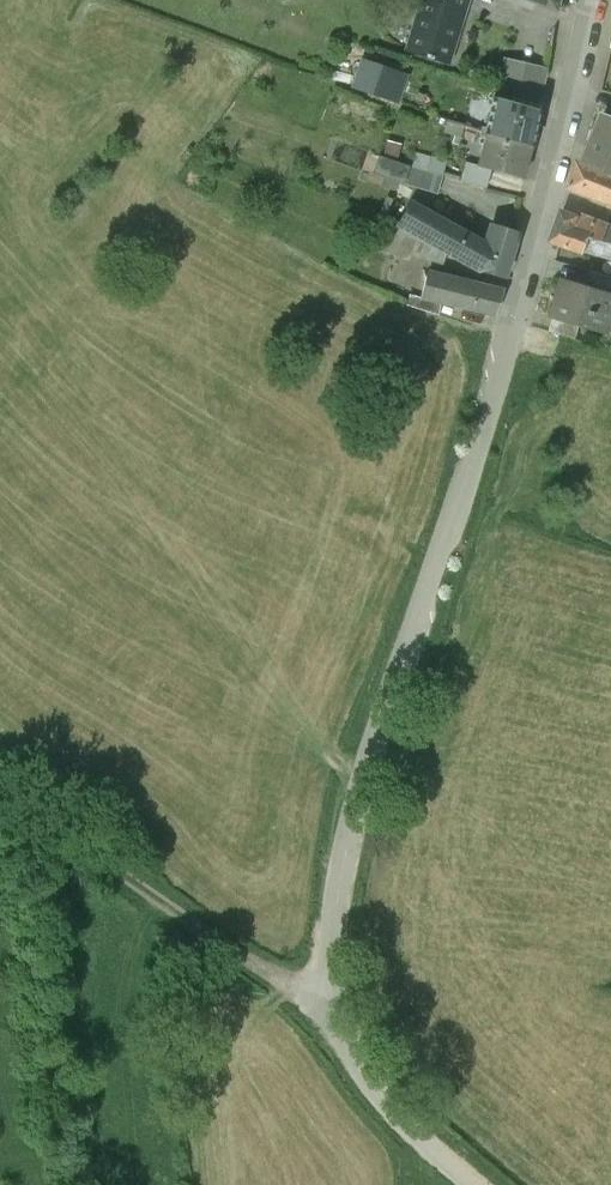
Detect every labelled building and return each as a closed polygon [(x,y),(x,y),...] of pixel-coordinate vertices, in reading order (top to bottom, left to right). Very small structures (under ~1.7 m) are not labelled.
[(403,54),(450,67),(469,0),(419,0),(403,54)] [(560,11),(562,0),(531,0),(560,11)] [(530,51),(535,35),(520,30),(515,46),(530,51)] [(403,75),(380,68),(371,94),(395,102),(403,75)] [(538,110),(496,98),(486,133),(487,133),(530,146),(538,110)] [(605,112),(583,163),(610,173),(610,115),(605,112)] [(530,146),(487,133),(478,164),(491,168),(522,177),(530,146)] [(399,157),(403,142),(388,138),(384,153),(399,157)] [(415,150),(413,161),(379,155),(376,175),(442,186),(447,156),(415,150)] [(478,164),(470,161),(464,181),(486,187),(491,168),(478,164)] [(583,163),(578,161),(570,187),(610,202),(610,173),(583,163)] [(563,211),(562,211),(552,240),(584,253),(590,238),(597,218),(565,205),(563,211)] [(597,218),(590,238),(602,241),(610,243),(610,224),(597,218)] [(517,236),(491,228),(485,246),(465,235),(455,255),(477,267),(504,277),(517,236)] [(436,269),(431,268),(430,275),(426,274),(421,299),(443,304),(448,279),(435,276),(436,269)] [(591,270),(587,284),(610,291),(610,276),(591,270)] [(554,317),(580,325),(609,333),(610,325),(610,291),(587,284),(566,278),(554,317)] [(500,289),(448,279),(443,304),(492,313),(500,289)] [(554,317),(550,331),(576,339),(580,325),(554,317)]
